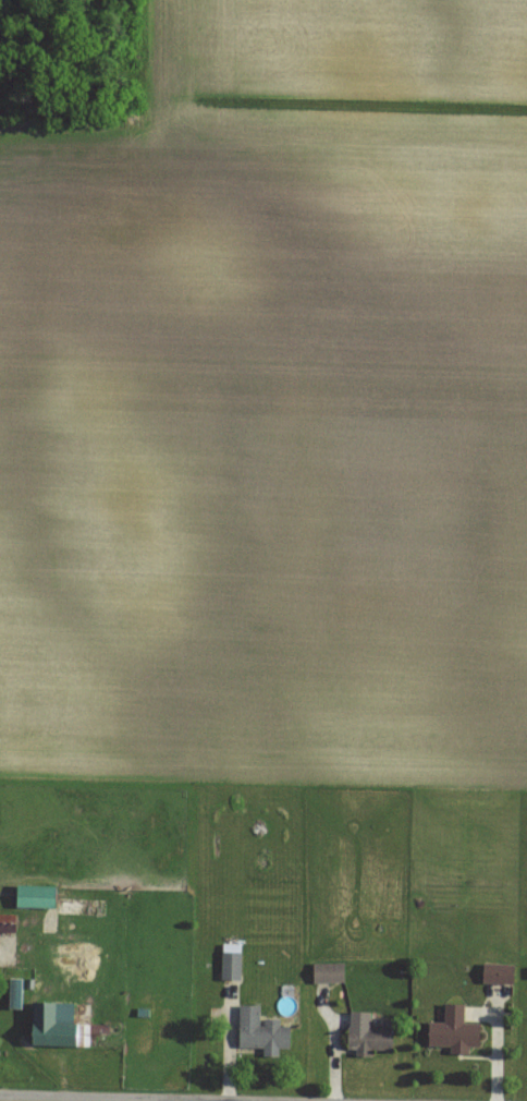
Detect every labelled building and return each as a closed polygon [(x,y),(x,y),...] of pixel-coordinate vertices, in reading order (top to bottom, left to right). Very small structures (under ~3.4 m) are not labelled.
[(58,885),(20,885),(20,908),(58,908),(58,885)] [(240,945),(220,945),(220,980),(240,980),(240,945)] [(311,964),(311,983),(342,983),(342,964),(311,964)] [(513,985),(513,965),(481,965),(481,985),(513,985)] [(34,1045),(92,1046),(92,1023),(75,1023),(75,1002),(34,1002),(34,1045)] [(462,1005),(443,1005),(443,1024),(427,1023),(426,1046),(449,1047),(449,1054),(467,1055),(467,1047),(478,1047),(479,1025),(462,1024),(462,1005)] [(237,1047),(262,1048),(262,1057),(277,1057),(277,1049),(288,1049),(288,1027),(278,1027),(278,1020),(259,1019),(259,1006),(238,1006),(237,1047)] [(369,1013),(347,1012),(347,1049),(354,1049),(353,1057),(370,1057),(370,1050),(390,1051),(390,1030),(369,1029),(369,1013)]
